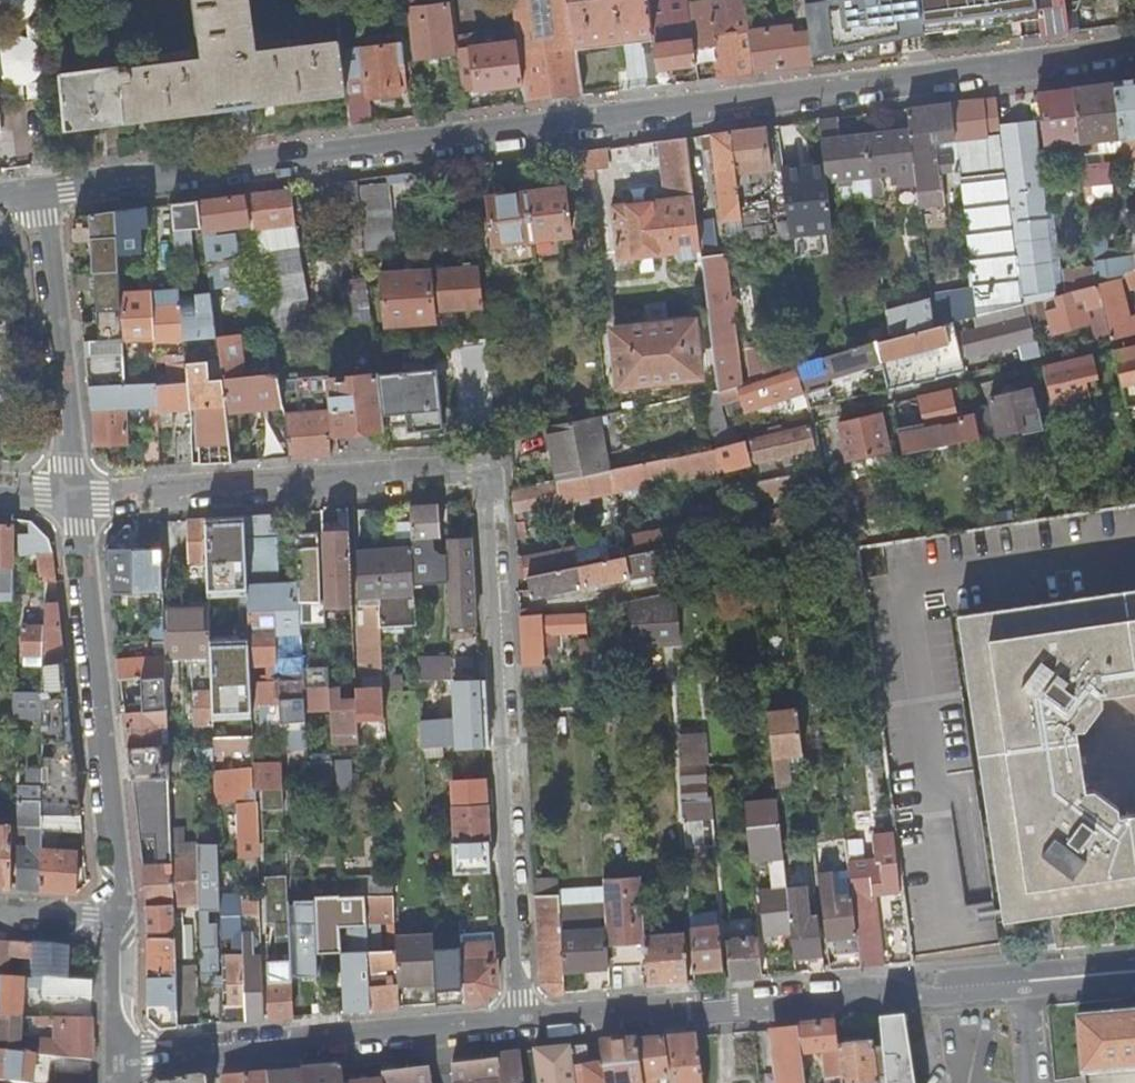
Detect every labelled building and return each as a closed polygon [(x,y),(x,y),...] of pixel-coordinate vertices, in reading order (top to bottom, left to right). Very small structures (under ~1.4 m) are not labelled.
[(36,14),(36,0),(0,0),(0,13),(36,14)] [(121,66),(127,120),(215,109),(214,98),(255,93),(257,104),(346,93),(344,79),(341,50),(340,42),(255,52),(248,0),(196,0),(204,59),(128,69),(127,65),(121,66)] [(437,55),(453,52),(447,4),(414,8),(413,0),(407,0),(414,58),(430,56),(437,55)] [(515,29),(522,84),(524,103),(559,98),(583,95),(576,45),(569,0),(511,0),(515,29)] [(616,0),(569,0),(576,45),(621,39),(616,0)] [(621,39),(641,36),(636,0),(616,0),(621,39)] [(641,36),(654,34),(649,0),(636,0),(641,36)] [(681,66),(697,64),(691,22),(689,3),(689,0),(649,0),(654,34),(661,85),(678,83),(677,72),(676,67),(681,66)] [(691,22),(729,17),(731,34),(753,31),(748,0),(714,0),(689,3),(691,22)] [(806,2),(810,33),(814,65),(902,54),(900,37),(926,34),(922,0),(820,0),(806,2)] [(926,34),(1042,19),(1039,0),(922,0),(926,34)] [(1042,19),(1044,36),(1071,32),(1069,16),(1078,15),(1080,11),(1082,3),(1083,0),(1039,0),(1042,19)] [(1069,16),(1071,32),(1080,31),(1078,15),(1069,16)] [(758,73),(753,31),(731,34),(729,17),(691,22),(697,64),(699,80),(730,76),(758,73)] [(792,26),(753,31),(758,73),(785,69),(814,65),(810,33),(794,35),(792,26)] [(464,91),(522,84),(515,29),(457,36),(464,91)] [(29,97),(41,97),(38,38),(0,40),(0,86),(0,88),(28,86),(29,97)] [(400,93),(397,64),(404,64),(401,43),(341,50),(344,79),(365,76),(367,91),(347,93),(351,125),(371,123),(368,97),(400,93)] [(407,92),(404,64),(397,64),(400,93),(407,92)] [(66,130),(127,120),(121,66),(61,76),(65,113),(64,113),(66,130)] [(365,76),(344,79),(346,93),(347,93),(367,91),(365,76)] [(1117,81),(1074,87),(1080,139),(1082,148),(1082,152),(1102,150),(1101,140),(1123,137),(1134,136),(1134,79),(1117,81)] [(1045,142),(1080,139),(1074,87),(1056,89),(1038,92),(1045,142)] [(955,141),(999,135),(998,125),(998,124),(995,98),(971,101),(951,103),(955,138),(955,141)] [(934,141),(955,138),(951,103),(930,106),(908,109),(910,128),(919,203),(919,204),(946,201),(942,168),(937,169),(934,141)] [(839,183),(846,182),(846,178),(860,177),(870,176),(866,134),(839,137),(837,118),(819,121),(824,162),(836,161),(839,183)] [(1000,124),(1024,304),(1028,303),(1041,299),(1055,294),(1057,294),(1034,120),(1000,124)] [(737,173),(771,169),(765,127),(752,129),(732,132),(737,173)] [(870,176),(883,174),(904,172),(907,193),(905,194),(907,205),(919,203),(910,128),(869,134),(866,134),(870,176)] [(737,243),(746,242),(741,203),(738,184),(737,173),(732,132),(711,134),(702,135),(704,149),(714,148),(723,222),(734,220),(737,243)] [(960,179),(1004,172),(999,135),(955,141),(958,166),(960,179)] [(651,255),(701,249),(699,226),(689,137),(659,141),(666,198),(611,205),(613,230),(608,230),(609,239),(615,238),(617,260),(638,257),(640,272),(653,270),(651,255)] [(1124,147),(1123,137),(1101,140),(1102,150),(1124,147)] [(942,168),(958,166),(955,141),(955,138),(934,141),(937,169),(942,168)] [(1082,148),(1080,139),(1045,142),(1046,151),(1082,148)] [(583,196),(591,195),(592,195),(590,172),(609,169),(606,148),(578,151),(583,196)] [(787,218),(790,239),(819,235),(833,234),(829,204),(827,184),(824,162),(781,167),(787,218)] [(1105,167),(1084,170),(1085,181),(1106,179),(1105,167)] [(773,179),(771,169),(737,173),(738,184),(773,179)] [(1004,172),(960,179),(973,287),(977,312),(977,315),(989,312),(1022,304),(1004,172)] [(886,196),(883,174),(870,176),(871,179),(873,197),(886,196)] [(839,183),(827,184),(829,204),(873,199),(873,197),(871,179),(846,182),(847,183),(839,184),(839,183)] [(328,199),(359,195),(358,188),(358,180),(327,184),(328,199)] [(389,185),(358,188),(359,195),(365,252),(397,248),(389,185)] [(565,187),(526,192),(531,240),(571,234),(565,187)] [(253,227),(295,223),(292,189),(246,195),(248,207),(249,209),(252,224),(253,227)] [(493,245),(531,240),(526,192),(487,198),(493,245)] [(248,207),(246,195),(233,196),(224,198),(200,201),(203,227),(203,231),(204,237),(208,268),(211,289),(234,286),(235,292),(241,291),(232,227),(235,226),(252,224),(249,209),(248,207)] [(359,195),(328,199),(341,324),(373,319),(371,305),(368,275),(365,252),(359,195)] [(591,195),(583,196),(585,210),(593,209),(591,195)] [(767,199),(741,203),(746,242),(747,254),(791,247),(790,239),(787,218),(769,221),(767,199)] [(203,227),(200,201),(186,202),(173,204),(175,231),(203,227)] [(154,228),(152,207),(139,208),(116,211),(118,256),(148,253),(146,229),(154,228)] [(92,241),(94,273),(119,272),(118,256),(116,211),(82,216),(73,229),(74,242),(92,241)] [(295,223),(253,227),(269,325),(314,318),(295,223)] [(907,224),(908,236),(922,234),(921,223),(907,224)] [(716,224),(699,226),(701,249),(712,346),(734,343),(724,254),(720,255),(716,224)] [(791,247),(793,258),(822,255),(819,235),(790,239),(791,247)] [(1108,253),(1095,257),(1096,264),(1110,260),(1108,253)] [(1133,254),(1134,259),(1128,261),(1127,255),(1110,260),(1096,264),(1096,265),(1098,281),(1126,274),(1132,267),(1134,267),(1134,254),(1133,254)] [(1096,265),(1062,270),(1064,291),(1098,281),(1096,265)] [(381,274),(384,304),(385,315),(379,315),(380,331),(386,330),(386,325),(434,321),(434,318),(441,317),(440,309),(483,306),(479,267),(381,274)] [(1131,314),(1125,289),(1134,287),(1134,267),(1132,267),(1126,274),(1098,281),(1103,306),(1111,340),(1134,334),(1134,323),(1133,323),(1131,314)] [(98,322),(82,323),(84,342),(122,340),(120,293),(119,272),(94,273),(77,274),(79,289),(96,289),(98,322)] [(384,304),(381,274),(368,275),(371,305),(384,304)] [(485,283),(486,296),(504,294),(502,281),(485,283)] [(1103,306),(1098,281),(1064,291),(1057,294),(1055,294),(1059,306),(1044,310),(1041,299),(1028,303),(1031,315),(1033,323),(1047,319),(1049,318),(1053,334),(1093,322),(1090,309),(1103,306)] [(156,345),(184,343),(183,334),(180,301),(179,288),(150,291),(150,284),(137,285),(137,292),(120,293),(122,340),(122,343),(155,340),(156,345)] [(973,287),(930,292),(932,306),(934,322),(977,312),(973,287)] [(185,338),(223,337),(220,289),(183,291),(185,338)] [(1059,306),(1055,294),(1041,299),(1044,310),(1059,306)] [(993,325),(1029,316),(1031,315),(1028,303),(1024,304),(1022,304),(989,312),(991,320),(993,325)] [(932,306),(886,311),(888,324),(889,334),(934,322),(932,306)] [(1098,343),(1111,340),(1103,306),(1090,309),(1093,322),(1098,343)] [(991,320),(984,321),(986,327),(962,333),(968,355),(1035,339),(1029,316),(993,325),(991,320)] [(889,338),(877,342),(882,361),(899,356),(910,353),(912,360),(939,353),(942,366),(963,361),(959,347),(953,320),(934,325),(889,338)] [(694,321),(613,330),(619,386),(700,377),(694,321)] [(861,329),(863,346),(877,342),(889,338),(889,334),(888,324),(861,329)] [(222,379),(246,377),(241,335),(217,337),(220,360),(221,365),(222,379)] [(124,372),(122,343),(122,340),(84,342),(86,355),(89,385),(125,384),(124,372)] [(843,373),(855,370),(882,362),(882,361),(877,342),(863,346),(848,351),(806,364),(800,366),(806,390),(827,384),(826,378),(843,373)] [(793,368),(789,352),(788,344),(760,352),(763,377),(793,368)] [(748,382),(763,377),(760,352),(759,345),(743,347),(748,382)] [(1114,350),(1124,390),(1134,387),(1134,345),(1114,350)] [(789,352),(793,368),(800,366),(806,364),(804,348),(789,352)] [(910,353),(899,356),(900,363),(912,360),(910,353)] [(159,412),(173,411),(189,409),(185,363),(185,355),(167,356),(169,384),(157,386),(159,412)] [(1061,401),(1089,394),(1079,358),(1044,367),(1053,403),(1061,401)] [(221,365),(220,360),(185,363),(189,409),(195,409),(201,463),(218,462),(232,461),(228,412),(283,408),(278,380),(277,374),(246,377),(222,379),(221,365)] [(378,373),(379,375),(384,427),(406,424),(407,432),(442,428),(436,367),(378,373)] [(855,370),(843,373),(846,382),(857,378),(855,370)] [(142,371),(124,372),(125,384),(142,383),(142,371)] [(336,433),(384,428),(384,427),(379,375),(361,377),(361,371),(354,371),(354,377),(329,380),(333,410),(336,433)] [(721,396),(702,398),(716,442),(739,436),(736,426),(728,427),(721,406),(742,399),(745,410),(779,398),(793,394),(803,391),(797,371),(721,396)] [(278,380),(283,408),(291,457),(314,455),(331,454),(329,433),(336,433),(333,410),(329,380),(329,376),(278,380)] [(141,411),(144,468),(162,466),(159,426),(159,412),(157,386),(157,383),(142,383),(125,384),(89,385),(91,399),(95,410),(95,425),(95,444),(128,443),(126,397),(149,396),(150,411),(141,411)] [(900,405),(893,407),(904,451),(944,443),(941,426),(951,423),(958,422),(951,389),(919,397),(926,424),(906,428),(900,405)] [(1036,408),(1032,389),(991,398),(993,405),(999,432),(1046,422),(1042,407),(1036,408)] [(793,394),(779,398),(782,406),(796,402),(793,394)] [(999,432),(993,405),(974,409),(978,424),(981,435),(999,432)] [(173,411),(159,412),(159,426),(174,426),(173,411)] [(610,471),(599,414),(552,423),(547,424),(559,481),(610,471)] [(840,423),(849,459),(889,449),(880,414),(840,423)] [(957,428),(959,440),(981,435),(978,424),(957,428)] [(809,425),(750,439),(756,462),(815,448),(809,425)] [(746,460),(740,436),(739,436),(716,442),(718,448),(723,466),(746,460)] [(175,438),(177,465),(193,464),(192,456),(191,437),(178,438),(175,438)] [(950,470),(944,443),(904,451),(912,478),(950,470)] [(671,480),(703,474),(717,471),(718,480),(724,479),(723,470),(724,470),(723,466),(718,448),(610,471),(559,481),(557,482),(561,502),(610,492),(611,501),(624,498),(622,490),(636,487),(644,486),(650,484),(671,480)] [(824,496),(841,492),(836,465),(822,468),(819,469),(824,496)] [(717,471),(703,474),(706,484),(719,482),(718,480),(717,471)] [(805,489),(801,472),(752,482),(754,499),(805,489)] [(556,483),(513,492),(517,511),(560,502),(556,483)] [(430,504),(410,505),(412,545),(414,580),(443,579),(442,553),(432,554),(432,536),(441,535),(438,503),(430,504)] [(1010,522),(856,546),(894,832),(907,926),(909,939),(911,955),(946,950),(946,946),(1004,938),(1002,923),(1134,902),(1134,813),(1124,815),(1120,820),(1113,821),(1088,802),(1086,794),(1091,789),(1082,730),(1081,730),(1076,726),(1075,719),(1093,696),(1102,694),(1106,697),(1134,692),(1134,503),(1010,522)] [(731,518),(734,533),(790,522),(789,516),(784,517),(781,506),(730,516),(731,518)] [(283,514),(283,513),(267,514),(246,516),(247,524),(248,599),(249,612),(276,610),(277,627),(279,664),(281,723),(306,722),(305,702),(304,688),(303,667),(301,622),(299,580),(280,581),(278,527),(281,527),(280,515),(283,514)] [(220,517),(221,536),(222,576),(228,576),(228,600),(248,599),(247,524),(246,516),(229,517),(220,517)] [(221,536),(220,517),(206,518),(207,540),(214,540),(214,536),(221,536)] [(189,563),(208,562),(207,540),(206,518),(197,519),(188,520),(189,563)] [(724,519),(727,535),(734,533),(731,518),(724,519)] [(526,522),(516,522),(517,538),(526,537),(526,522)] [(114,591),(135,591),(133,549),(133,523),(127,524),(111,543),(113,571),(114,591)] [(14,524),(0,524),(0,601),(14,601),(14,567),(14,524)] [(634,535),(637,553),(668,547),(695,541),(693,536),(688,537),(685,524),(634,535)] [(326,605),(353,604),(349,528),(322,530),(326,605)] [(317,533),(297,534),(299,580),(301,622),(323,620),(317,533)] [(381,624),(417,622),(414,580),(412,545),(397,546),(396,538),(381,538),(382,546),(356,548),(358,604),(380,604),(381,624)] [(471,539),(447,541),(452,625),(471,624),(476,623),(472,566),(471,539)] [(532,596),(671,568),(668,547),(637,553),(620,556),(609,559),(577,565),(526,576),(520,577),(523,590),(531,589),(532,596)] [(522,558),(526,576),(577,565),(573,547),(522,558)] [(607,550),(609,559),(620,556),(619,547),(607,550)] [(135,591),(164,590),(163,548),(133,549),(135,591)] [(41,582),(46,582),(47,556),(47,553),(37,554),(41,582)] [(707,566),(705,555),(684,558),(686,570),(707,566)] [(54,556),(47,556),(46,582),(45,626),(44,655),(43,662),(66,661),(61,617),(54,556)] [(660,579),(664,595),(669,594),(675,592),(672,577),(660,579)] [(572,600),(573,611),(585,610),(587,610),(593,608),(591,597),(572,600)] [(672,639),(672,642),(679,641),(675,598),(669,599),(672,639)] [(633,645),(672,642),(672,639),(669,599),(630,601),(634,643),(633,645)] [(365,624),(359,624),(361,675),(383,674),(381,624),(380,604),(358,604),(358,609),(365,608),(365,624)] [(192,661),(212,660),(210,610),(191,611),(192,661)] [(256,628),(272,627),(277,627),(276,610),(249,612),(250,628),(256,628)] [(167,662),(192,661),(191,611),(165,613),(165,617),(166,642),(166,656),(167,662)] [(583,612),(543,617),(543,634),(553,633),(586,629),(583,612)] [(544,645),(554,644),(553,633),(543,634),(543,617),(543,614),(531,615),(525,616),(521,616),(524,666),(546,665),(545,655),(544,645)] [(151,617),(151,643),(166,642),(165,617),(151,617)] [(22,653),(44,655),(45,626),(23,625),(22,653)] [(274,664),(272,627),(256,628),(257,641),(258,665),(269,664),(274,664)] [(581,662),(590,661),(589,638),(579,639),(581,662)] [(544,645),(545,655),(555,654),(554,644),(544,645)] [(593,653),(593,670),(609,669),(607,652),(593,653)] [(641,654),(628,655),(630,684),(642,682),(641,654)] [(166,656),(120,660),(121,671),(122,679),(142,678),(167,675),(167,662),(166,656)] [(453,656),(418,657),(420,681),(455,679),(454,659),(453,656)] [(479,658),(454,659),(455,679),(462,679),(481,678),(479,658)] [(44,742),(74,740),(73,727),(68,687),(66,661),(43,662),(43,672),(43,691),(44,715),(44,724),(44,742)] [(194,724),(214,723),(212,663),(200,663),(201,675),(193,675),(194,724)] [(274,664),(269,664),(270,674),(263,675),(264,681),(259,681),(260,705),(269,704),(270,723),(281,723),(279,664),(274,664)] [(548,664),(546,665),(524,666),(524,681),(549,679),(548,664)] [(329,666),(303,667),(304,688),(330,687),(329,666)] [(404,674),(383,674),(384,685),(384,690),(404,690),(404,674)] [(130,704),(131,712),(168,709),(167,675),(142,678),(143,703),(130,704)] [(457,719),(458,742),(477,741),(485,741),(483,713),(482,703),(475,703),(474,685),(481,685),(481,678),(462,679),(455,679),(455,686),(457,719)] [(342,702),(341,685),(330,687),(331,700),(333,741),(351,741),(349,702),(342,702)] [(359,720),(385,718),(384,690),(384,685),(363,686),(363,695),(357,695),(359,720)] [(305,702),(331,700),(330,687),(304,688),(305,702)] [(13,711),(14,691),(0,690),(0,711),(13,711)] [(13,714),(21,715),(44,715),(43,691),(14,691),(13,711),(13,714)] [(1081,730),(1082,730),(1090,729),(1107,706),(1106,697),(1102,694),(1093,696),(1075,719),(1076,726),(1081,730)] [(798,707),(767,711),(775,784),(791,782),(787,754),(803,752),(798,707)] [(160,725),(169,724),(168,709),(131,712),(125,713),(128,733),(129,745),(162,744),(160,725)] [(457,719),(421,722),(422,745),(458,742),(457,719)] [(30,749),(44,749),(44,742),(44,724),(32,724),(29,738),(30,749)] [(226,750),(255,748),(254,734),(214,737),(214,746),(215,758),(226,757),(226,750)] [(703,736),(678,738),(680,766),(683,818),(684,831),(685,848),(709,845),(712,845),(710,816),(697,817),(696,801),(705,800),(702,765),(706,765),(703,736)] [(43,816),(82,814),(79,787),(74,740),(44,742),(44,749),(44,774),(43,816)] [(275,761),(255,762),(256,789),(262,789),(283,788),(282,742),(274,742),(275,761)] [(163,761),(162,744),(129,745),(131,764),(133,778),(171,777),(170,761),(163,761)] [(446,757),(445,746),(423,747),(423,757),(446,757)] [(355,758),(336,758),(337,788),(355,788),(355,758)] [(244,768),(215,769),(216,805),(218,804),(237,803),(239,849),(259,848),(257,802),(246,802),(245,790),(251,789),(251,778),(245,778),(244,768)] [(19,845),(18,888),(32,889),(44,890),(43,816),(44,774),(31,774),(31,785),(20,785),(20,826),(29,827),(29,845),(19,845)] [(149,937),(176,937),(176,930),(176,926),(175,904),(173,840),(171,777),(133,778),(145,862),(147,905),(149,931),(149,937)] [(454,789),(457,841),(490,839),(488,803),(487,787),(454,789)] [(1099,788),(1091,789),(1086,794),(1088,802),(1113,821),(1120,820),(1124,815),(1123,806),(1099,788)] [(61,832),(83,832),(82,814),(43,816),(44,890),(77,892),(78,851),(55,851),(61,832)] [(0,824),(0,886),(13,887),(13,824),(0,824)] [(907,926),(894,832),(872,835),(874,860),(847,863),(851,895),(860,966),(882,964),(891,964),(887,928),(907,926)] [(221,909),(219,836),(198,836),(198,840),(199,873),(200,903),(203,971),(203,986),(220,985),(224,985),(224,970),(219,970),(217,923),(211,923),(211,918),(217,917),(216,910),(221,909)] [(198,840),(173,840),(175,904),(200,903),(199,873),(198,840)] [(461,842),(431,844),(432,861),(462,860),(461,842)] [(686,860),(714,857),(712,845),(709,845),(685,848),(686,860)] [(277,877),(287,877),(287,864),(277,865),(277,877)] [(836,873),(819,875),(827,937),(833,936),(837,968),(849,967),(860,966),(851,895),(839,896),(836,873)] [(393,874),(340,876),(341,896),(365,895),(394,894),(393,874)] [(610,965),(646,963),(645,934),(641,876),(604,878),(605,894),(606,903),(610,965)] [(558,879),(536,880),(537,896),(559,894),(558,879)] [(807,970),(825,969),(818,916),(809,917),(806,885),(786,887),(790,919),(791,933),(794,954),(806,953),(807,970)] [(764,936),(791,933),(790,919),(786,886),(759,889),(764,936)] [(394,894),(365,895),(373,1009),(386,1007),(401,1006),(400,983),(398,950),(383,950),(383,922),(396,921),(394,894)] [(559,894),(537,896),(541,982),(555,993),(560,992),(565,992),(564,968),(560,906),(560,899),(559,894)] [(261,906),(260,895),(241,895),(242,906),(242,914),(261,913),(261,906)] [(341,896),(316,896),(316,904),(319,953),(342,952),(344,972),(344,981),(346,1011),(373,1009),(365,895),(341,896)] [(564,968),(610,965),(606,903),(560,906),(564,968)] [(316,904),(289,906),(292,975),(320,974),(319,953),(316,904)] [(279,967),(270,968),(271,1018),(284,1017),(294,1016),(292,975),(289,906),(267,907),(268,934),(277,934),(279,967)] [(691,927),(720,925),(718,909),(690,912),(691,927)] [(676,932),(645,934),(646,963),(648,985),(666,983),(688,981),(684,920),(675,920),(676,932)] [(230,1003),(225,1003),(225,1022),(235,1021),(246,1020),(246,1019),(243,934),(242,923),(236,923),(238,963),(228,963),(230,1003)] [(192,925),(176,926),(176,930),(176,937),(177,957),(193,957),(192,925)] [(720,925),(691,927),(693,969),(724,966),(720,925)] [(448,929),(434,930),(434,933),(437,982),(438,1003),(454,1001),(466,1000),(463,962),(470,961),(469,943),(459,944),(461,962),(450,963),(448,929)] [(400,983),(437,982),(434,933),(397,934),(397,939),(398,950),(400,983)] [(257,1019),(263,1019),(265,1018),(263,962),(256,962),(256,956),(252,956),(251,934),(243,934),(246,1019),(257,1019)] [(727,937),(731,977),(744,976),(763,975),(758,934),(727,937)] [(171,1026),(180,1026),(179,1015),(178,975),(177,957),(176,937),(149,937),(149,963),(149,1015),(162,1027),(171,1026)] [(31,944),(0,941),(0,977),(11,978),(13,957),(30,959),(31,944)] [(491,941),(469,943),(470,961),(463,962),(466,1000),(478,999),(488,998),(498,986),(497,959),(493,959),(491,941)] [(55,962),(54,980),(95,982),(95,965),(55,962)] [(200,974),(178,975),(179,1015),(202,1014),(200,974)] [(2,1018),(25,1018),(26,987),(45,988),(45,997),(95,999),(95,982),(54,980),(40,979),(34,979),(11,978),(0,977),(0,999),(3,999),(2,1018)] [(1134,1071),(1134,1014),(1115,1016),(1115,1019),(1080,1021),(1086,1075),(1134,1071)] [(57,1025),(56,1042),(30,1039),(24,1040),(24,1024),(30,1024),(31,1018),(25,1018),(2,1018),(0,1049),(0,1052),(45,1056),(67,1058),(94,1060),(94,1043),(95,1019),(71,1019),(71,1025),(57,1025)] [(908,1018),(902,1019),(887,1020),(882,1021),(890,1082),(917,1082),(908,1018)] [(827,1082),(843,1082),(840,1050),(837,1024),(821,1026),(801,1028),(804,1054),(823,1052),(827,1082)] [(804,1054),(801,1028),(779,1030),(785,1082),(807,1082),(804,1054)] [(698,1037),(688,1038),(671,1039),(677,1082),(705,1082),(698,1037)] [(643,1082),(650,1081),(671,1078),(665,1040),(655,1041),(638,1042),(643,1082)] [(643,1082),(638,1042),(620,1044),(602,1046),(604,1064),(607,1082),(643,1082)] [(840,1050),(843,1082),(881,1082),(876,1046),(840,1050)] [(589,1047),(583,1047),(572,1048),(577,1082),(607,1082),(604,1064),(591,1066),(589,1047)] [(572,1048),(537,1051),(541,1082),(577,1082),(572,1048)] [(45,1056),(0,1052),(0,1081),(22,1082),(36,1082),(36,1066),(44,1066),(45,1056)] [(525,1052),(517,1053),(501,1054),(502,1060),(456,1066),(458,1082),(528,1082),(525,1052)] [(65,1076),(94,1078),(94,1060),(67,1058),(65,1076)] [(345,1068),(326,1069),(305,1071),(306,1082),(348,1082),(345,1068)] [(386,1075),(387,1082),(435,1082),(434,1069),(386,1075)] [(247,1076),(248,1082),(306,1082),(305,1071),(278,1074),(247,1076)]
